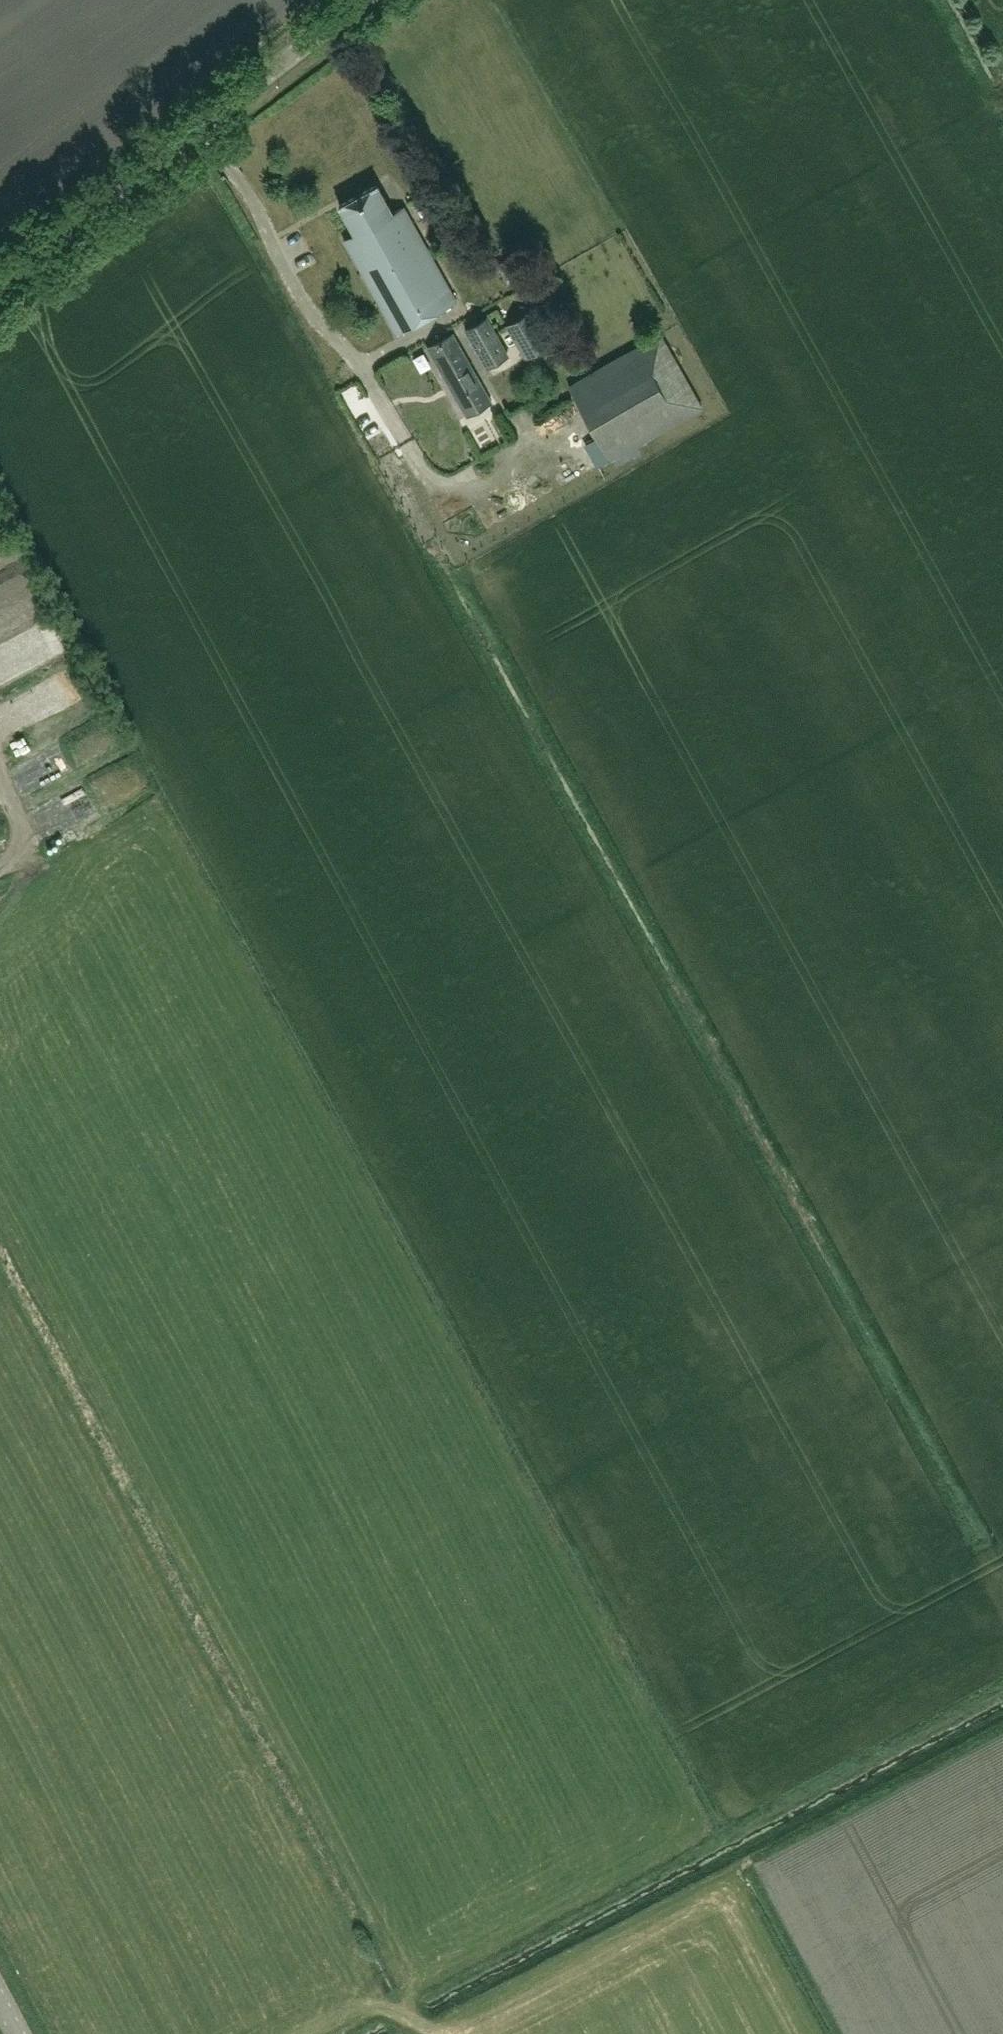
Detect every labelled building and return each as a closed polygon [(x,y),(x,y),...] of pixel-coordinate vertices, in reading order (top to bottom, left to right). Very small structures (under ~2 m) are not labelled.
[(397,335),(456,303),(404,209),(393,215),(378,186),(340,207),(356,235),(345,241),(397,335)] [(467,329),(487,367),(508,356),(488,318),(467,329)] [(520,348),(534,341),(521,318),(508,326),(520,348)] [(428,348),(467,416),(492,403),(452,334),(428,348)] [(611,460),(702,408),(660,334),(569,386),(611,460)]
